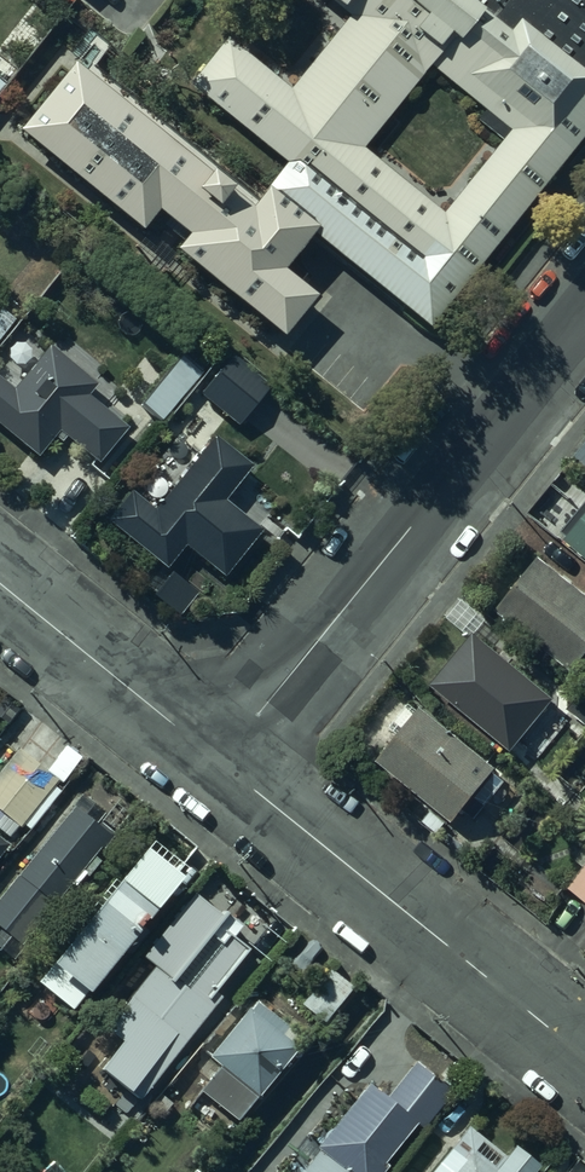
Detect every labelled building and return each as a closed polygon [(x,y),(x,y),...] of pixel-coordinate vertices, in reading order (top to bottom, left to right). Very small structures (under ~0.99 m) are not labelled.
[(352,25),(294,96),(234,48),(196,96),(293,174),(267,206),(430,336),(584,144),(584,0),(320,0),(352,25)] [(68,67),(18,132),(139,225),(153,207),(183,230),(169,249),(277,332),(307,292),(286,276),(306,250),(68,67)] [(41,464),(62,439),(102,473),(133,437),(92,401),(101,392),(54,352),(18,394),(0,379),(0,429),(41,464)] [(147,412),(164,427),(212,372),(194,357),(147,412)] [(206,399),(244,432),(277,393),(239,361),(206,399)] [(136,496),(117,518),(178,569),(191,554),(229,586),(270,537),(232,504),(257,474),(219,443),(159,515),(136,496)] [(584,562),(584,521),(565,546),(584,562)] [(489,620),(567,680),(584,655),(584,604),(537,562),(489,620)] [(468,640),(426,693),(505,758),(549,706),(468,640)] [(495,780),(416,715),(372,767),(449,832),(495,780)] [(20,754),(0,779),(0,815),(24,834),(62,788),(20,754)] [(0,909),(0,941),(25,961),(116,846),(76,814),(0,909)] [(0,845),(0,871),(13,856),(0,845)] [(186,896),(151,867),(57,981),(93,1010),(186,896)] [(584,902),(584,875),(572,893),(584,902)] [(246,970),(186,923),(151,967),(162,976),(110,1041),(126,1054),(104,1082),(144,1114),(223,1016),(215,1010),(246,970)] [(292,1038),(259,1012),(215,1068),(226,1076),(206,1101),(245,1131),(302,1057),(286,1045),(292,1038)] [(368,1095),(319,1159),(337,1171),(391,1171),(419,1135),(425,1139),(455,1099),(418,1071),(388,1110),(368,1095)] [(469,1131),(438,1171),(532,1171),(537,1166),(512,1147),(503,1158),(469,1131)]
